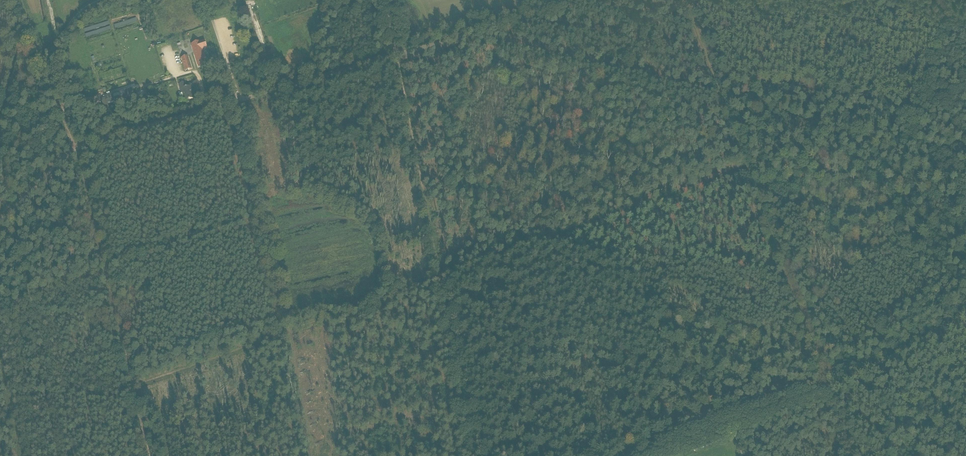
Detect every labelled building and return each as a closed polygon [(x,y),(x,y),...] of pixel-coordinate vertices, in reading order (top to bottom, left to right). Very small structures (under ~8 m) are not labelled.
[(115,28),(137,21),(136,17),(114,25),(115,28)] [(86,37),(111,30),(109,21),(84,28),(86,37)] [(199,67),(207,64),(203,50),(207,48),(205,40),(191,44),(199,67)] [(188,56),(181,58),(185,71),(192,69),(188,56)] [(183,93),(185,101),(194,99),(190,86),(187,87),(185,82),(179,84),(181,93),(183,93)] [(124,98),(126,104),(135,101),(132,89),(124,91),(125,95),(126,98),(124,98)] [(146,90),(137,93),(139,101),(149,98),(146,90)] [(108,109),(116,106),(114,99),(125,95),(124,91),(104,98),(108,109)] [(125,95),(114,99),(116,106),(126,104),(124,98),(126,98),(125,95)]
